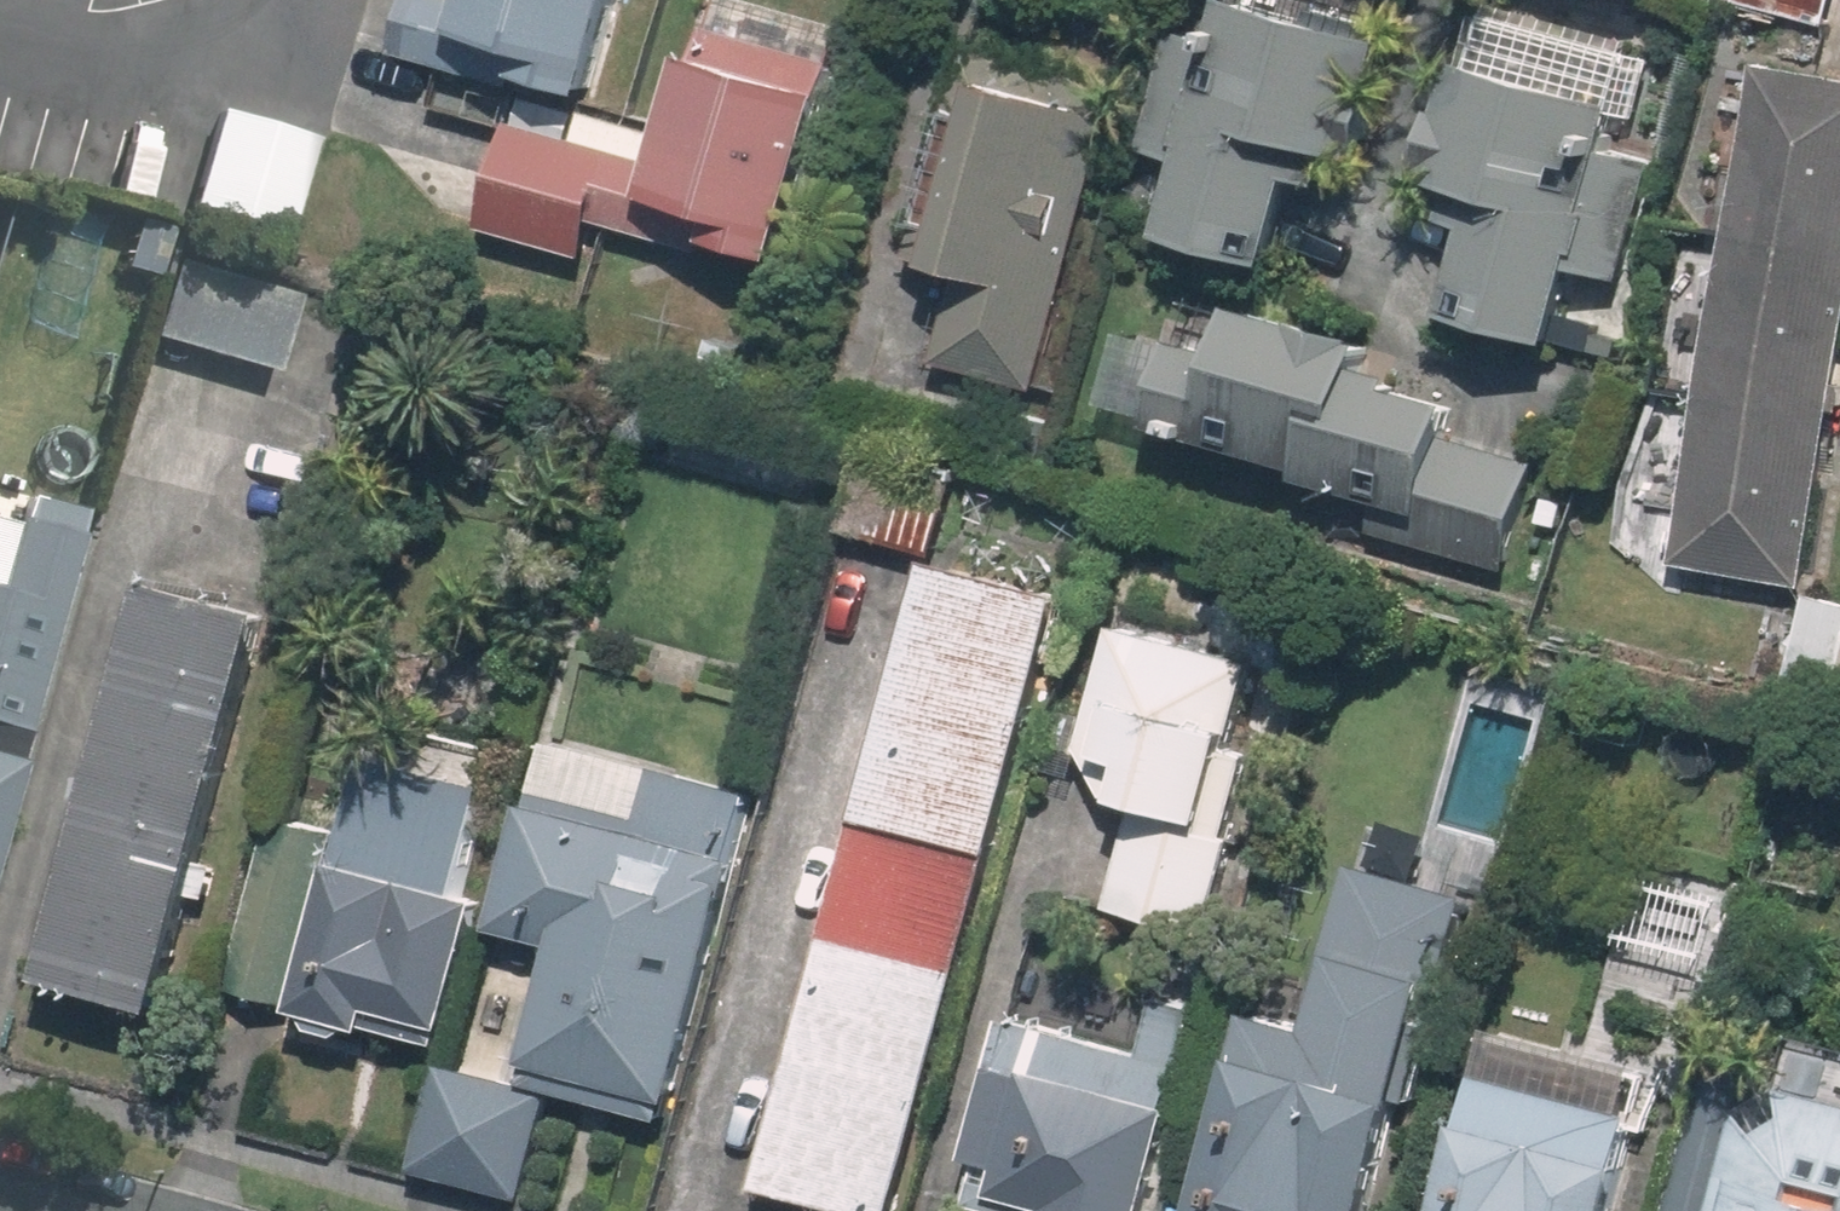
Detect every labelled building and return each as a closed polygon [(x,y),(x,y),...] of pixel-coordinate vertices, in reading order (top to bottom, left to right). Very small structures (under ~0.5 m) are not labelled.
[(399,50),(516,83),(519,73),(537,78),(539,71),(601,89),(626,0),(413,0),(399,50)] [(1406,31),(1281,0),(1233,0),(1227,27),(1182,16),(1150,145),(1194,156),(1175,231),(1293,261),(1314,178),(1366,191),(1406,31)] [(1838,20),(1839,14),(1839,0),(1758,0),(1838,20)] [(728,242),(729,237),(791,255),(840,87),(830,84),(837,61),(710,24),(702,51),(698,50),(665,163),(516,120),(486,224),(590,254),(600,218),(708,249),(711,237),(728,242)] [(1043,388),(1126,87),(974,46),(917,255),(967,269),(942,360),(1043,388)] [(1632,285),(1662,152),(1627,144),(1640,87),(1467,47),(1437,179),(1462,184),(1454,221),(1473,225),(1453,311),(1571,338),(1586,275),(1632,285)] [(1762,58),(1679,565),(1817,588),(1839,447),(1839,70),(1762,58)] [(304,135),(213,108),(183,206),(274,233),(304,135)] [(182,228),(146,218),(133,265),(168,275),(182,228)] [(177,257),(153,336),(280,373),(303,294),(177,257)] [(1139,313),(1111,405),(1431,504),(1420,540),(1515,570),(1550,459),(1457,430),(1469,391),(1376,363),(1387,330),(1250,288),(1234,342),(1139,313)] [(885,451),(861,528),(940,553),(965,476),(885,451)] [(23,764),(16,762),(87,509),(0,485),(0,847),(23,764)] [(871,817),(998,858),(1081,594),(953,554),(871,817)] [(285,605),(159,570),(46,973),(172,1008),(285,605)] [(1819,593),(1792,697),(1839,709),(1839,598),(1819,593)] [(1104,903),(1232,940),(1273,797),(1246,789),(1257,749),(1238,743),(1262,659),(1121,618),(1085,742),(1116,790),(1135,795),(1104,903)] [(681,1099),(746,857),(739,855),(755,792),(557,737),(541,799),(535,797),(500,927),(567,945),(536,1061),(539,1062),(534,1080),(672,1119),(678,1099),(681,1099)] [(230,986),(315,1008),(320,1023),(351,1031),(366,1022),(451,1044),(490,896),(467,890),(495,780),(377,750),(349,860),(269,839),(230,986)] [(998,858),(871,817),(835,932),(962,972),(998,858)] [(1484,858),(1366,827),(1323,993),(1334,996),(1328,1020),(1263,1003),(1208,1210),(1375,1210),(1406,1092),(1422,1096),(1484,858)] [(1509,1020),(1451,1210),(1645,1210),(1742,886),(1641,856),(1586,1043),(1509,1020)] [(835,932),(758,1176),(869,1210),(887,1210),(962,972),(835,932)] [(1211,1007),(1163,994),(1149,1048),(1016,1013),(968,1192),(1039,1210),(1156,1210),(1211,1007)] [(1779,1015),(1768,1056),(1718,1042),(1672,1210),(1839,1210),(1839,1032),(1779,1015)] [(561,1092),(450,1061),(420,1168),(531,1200),(561,1092)]
